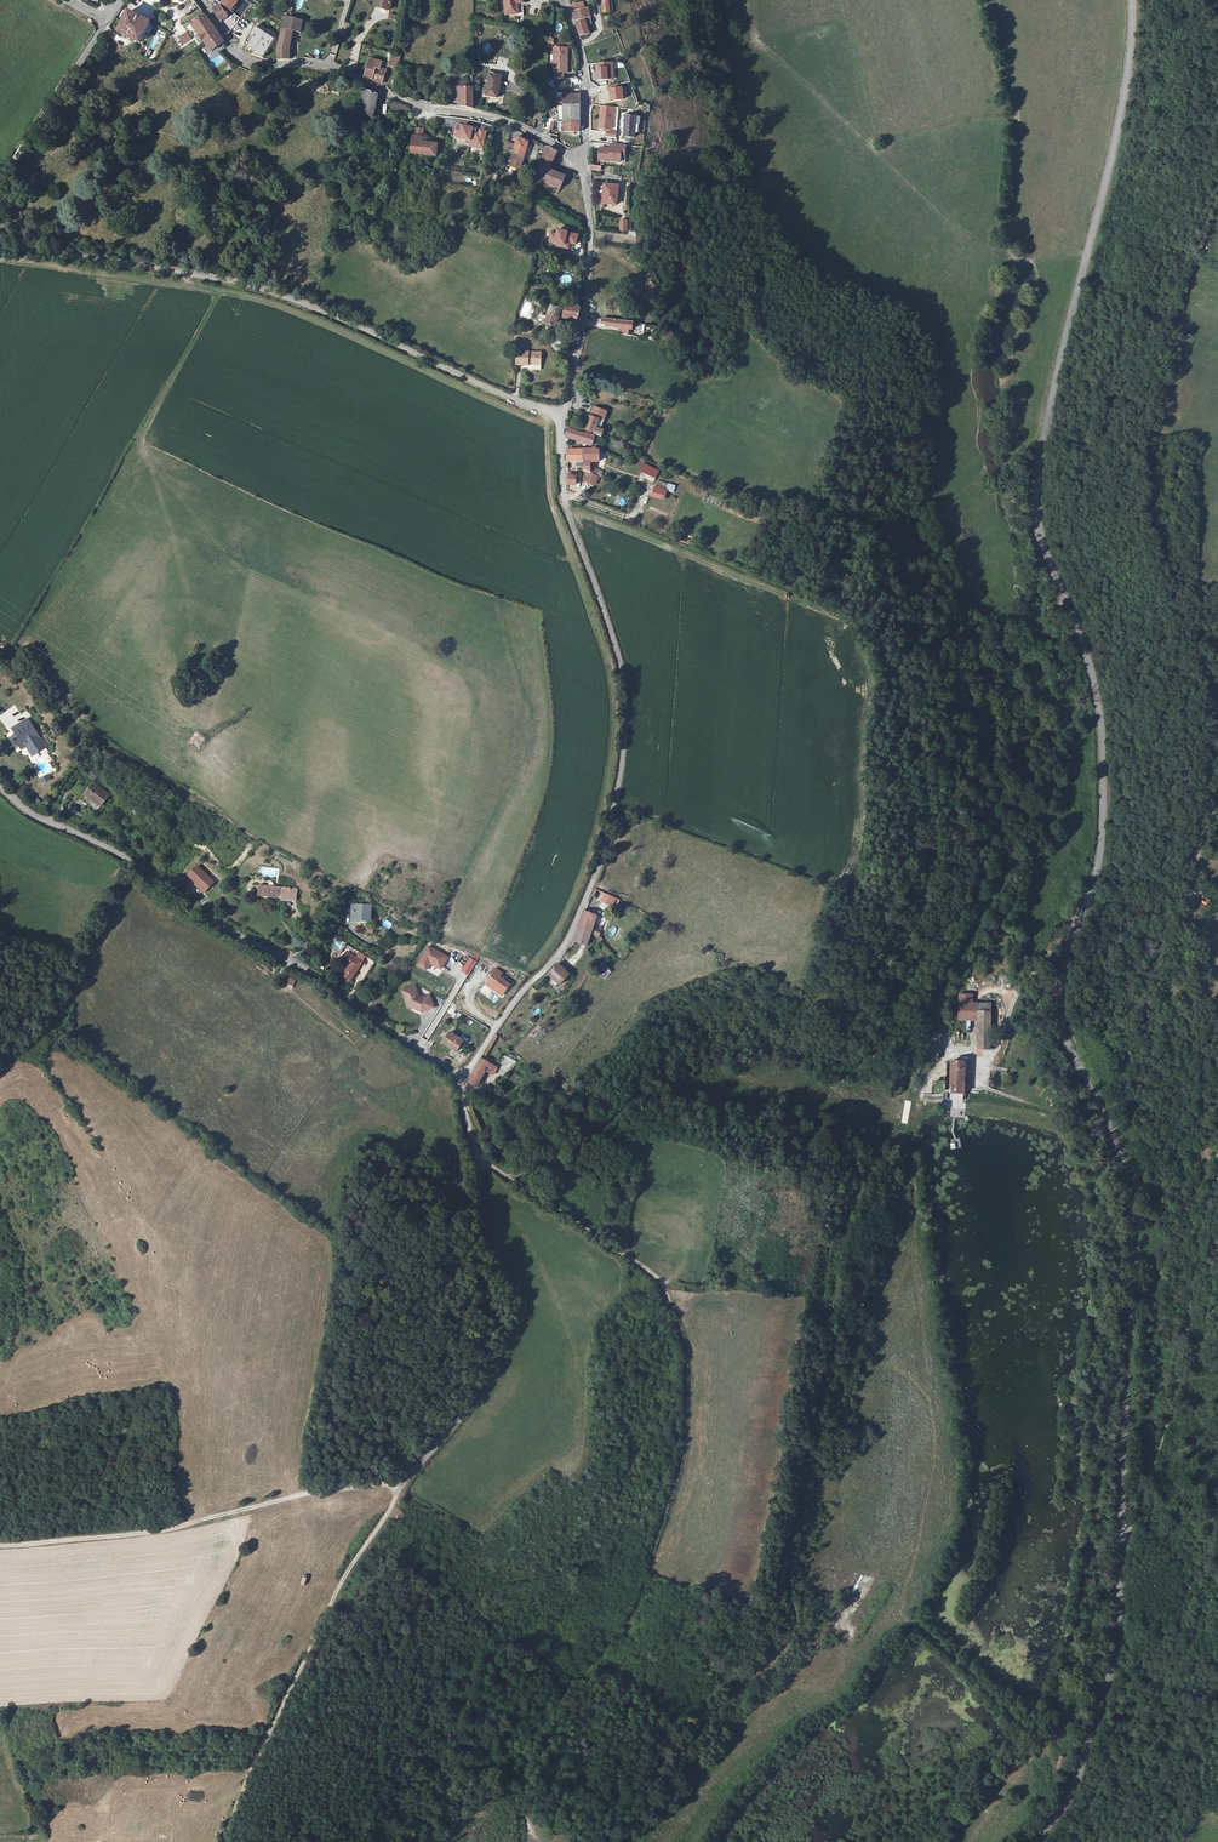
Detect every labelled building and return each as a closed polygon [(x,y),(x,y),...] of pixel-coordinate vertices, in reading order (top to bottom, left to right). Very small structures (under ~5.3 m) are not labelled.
[(191,3),(190,4),(198,15),(202,11),(194,0),(189,0),(191,3)] [(234,0),(224,0),(221,4),(232,12),(237,6),(232,3),(234,0)] [(389,10),(392,0),(377,0),(376,6),(384,8),(384,9),(389,10)] [(517,0),(504,0),(505,15),(518,14),(517,4),(516,0),(517,0)] [(570,6),(572,13),(584,10),(582,3),(570,6)] [(220,6),(213,10),(221,22),(226,18),(228,17),(220,6)] [(584,10),(572,13),(574,21),(580,36),(589,35),(586,25),(591,23),(588,9),(584,10)] [(150,23),(128,12),(118,33),(139,43),(150,23)] [(224,43),(206,17),(193,26),(211,52),(224,43)] [(289,59),(289,54),(289,50),(289,45),(293,31),(300,33),(302,24),(302,21),(285,18),(284,22),(282,30),(278,49),(277,50),(277,60),(289,60),(289,59)] [(350,25),(345,23),(341,37),(345,38),(350,25)] [(187,31),(178,36),(183,45),(192,40),(187,31)] [(560,54),(560,48),(553,48),(553,60),(553,78),(563,78),(563,73),(567,73),(567,62),(565,62),(565,54),(560,54)] [(400,57),(391,55),(389,66),(397,69),(400,57)] [(372,81),(381,84),(385,70),(380,69),(382,62),(370,59),(365,78),(372,80),(372,81)] [(597,64),(598,81),(613,80),(613,74),(615,73),(614,63),(597,64)] [(501,75),(490,74),(488,86),(499,88),(501,75)] [(611,90),(612,102),(624,101),(623,89),(620,89),(619,84),(609,86),(609,91),(611,90)] [(499,88),(488,86),(486,95),(497,97),(499,88)] [(473,88),(461,88),(461,106),(473,109),(473,88)] [(376,103),(378,97),(378,96),(364,90),(358,114),(373,117),(376,103)] [(559,106),(563,105),(563,132),(571,132),(571,134),(574,134),(574,132),(580,132),(580,95),(563,95),(563,98),(559,98),(559,106)] [(390,113),(405,118),(408,108),(396,103),(392,101),(390,104),(393,106),(390,113)] [(602,106),(600,122),(603,123),(602,130),(610,131),(614,108),(602,106)] [(635,132),(639,133),(641,118),(625,116),(623,137),(634,138),(635,132)] [(462,127),(457,126),(455,135),(460,136),(459,138),(470,140),(471,134),(472,128),(462,126),(462,127)] [(479,135),(471,134),(470,140),(469,145),(484,147),(486,131),(480,130),(479,135)] [(412,134),(410,152),(435,155),(437,143),(421,142),(422,135),(412,134)] [(521,168),(524,158),(525,154),(526,151),(528,144),(518,137),(514,153),(511,151),(508,160),(510,161),(508,166),(520,171),(521,168)] [(600,160),(621,163),(622,155),(622,151),(626,151),(627,146),(614,144),(614,149),(611,149),(601,148),(600,160)] [(534,178),(546,183),(543,191),(557,197),(565,177),(549,170),(557,153),(547,148),(537,170),(538,171),(534,178)] [(619,186),(604,184),(602,203),(616,205),(619,186)] [(576,243),(578,233),(557,229),(556,233),(551,232),(549,241),(556,243),(556,246),(568,248),(569,242),(576,243)] [(555,327),(561,310),(551,306),(548,313),(544,324),(555,327)] [(575,319),(573,328),(579,329),(581,320),(578,319),(579,308),(565,306),(564,311),(563,318),(575,319)] [(601,323),(620,327),(629,329),(632,330),(633,322),(602,318),(601,323)] [(528,364),(541,365),(541,353),(517,352),(516,365),(528,366),(528,364)] [(599,418),(603,420),(607,411),(593,406),(590,415),(599,418)] [(595,427),(599,418),(590,415),(584,429),(600,435),(602,430),(600,429),(595,427)] [(603,420),(599,418),(595,427),(600,429),(603,420)] [(586,435),(583,434),(568,429),(566,437),(570,438),(584,442),(583,444),(592,446),(595,437),(587,434),(586,435)] [(584,462),(583,450),(567,450),(567,461),(576,461),(576,462),(584,462)] [(591,450),(583,450),(584,462),(584,471),(586,471),(597,476),(598,470),(594,469),(590,468),(591,464),(594,464),(594,461),(598,461),(599,452),(591,450)] [(658,471),(643,463),(639,471),(655,478),(658,471)] [(597,476),(586,471),(582,479),(595,485),(598,477),(597,476)] [(575,486),(576,474),(568,473),(568,476),(567,485),(575,486)] [(675,486),(658,481),(656,487),(673,492),(675,486)] [(655,486),(652,496),(664,499),(666,490),(655,486)] [(12,729),(18,737),(24,747),(26,746),(33,756),(41,751),(35,741),(40,738),(28,719),(12,729)] [(24,747),(18,737),(15,739),(21,749),(24,747)] [(46,747),(40,738),(35,741),(41,751),(46,747)] [(41,783),(51,779),(49,774),(39,778),(41,783)] [(94,784),(85,795),(90,799),(100,807),(109,795),(94,784)] [(61,816),(64,817),(63,819),(78,827),(82,821),(72,815),(64,810),(61,816)] [(197,882),(205,889),(213,881),(196,865),(188,874),(196,882),(197,882)] [(195,884),(203,891),(205,889),(197,882),(196,882),(195,884)] [(259,896),(264,896),(264,895),(278,896),(278,895),(282,895),(282,898),(296,899),(297,889),(259,886),(259,896)] [(616,899),(606,893),(602,901),(613,906),(616,899)] [(369,920),(370,906),(353,906),(353,919),(369,920)] [(578,927),(591,932),(597,916),(584,911),(578,927)] [(382,924),(389,929),(393,924),(385,919),(382,924)] [(578,927),(573,940),(576,941),(586,946),(591,932),(578,927)] [(448,957),(428,947),(418,965),(426,970),(431,963),(441,968),(448,957)] [(362,962),(346,952),(341,961),(349,967),(344,976),(351,981),(362,962)] [(469,974),(477,961),(471,957),(463,970),(469,974)] [(549,974),(561,984),(570,974),(557,964),(549,974)] [(502,973),(495,969),(492,973),(494,974),(486,984),(491,988),(493,989),(495,990),(495,991),(502,996),(510,984),(499,977),(502,973)] [(289,977),(286,984),(293,986),(295,980),(289,977)] [(415,986),(402,991),(407,1006),(412,1005),(420,1008),(422,1012),(434,1007),(430,995),(423,997),(419,996),(415,986)] [(976,1004),(971,1003),(971,996),(958,995),(957,1021),(975,1022),(976,1004)] [(990,1011),(978,1011),(978,1049),(978,1057),(986,1057),(986,1053),(988,1053),(988,1049),(990,1011)] [(452,1048),(452,1049),(457,1052),(464,1041),(450,1032),(444,1042),(443,1043),(452,1048)] [(469,1082),(477,1087),(485,1071),(493,1075),(497,1067),(481,1059),(469,1082)] [(952,1061),(950,1094),(964,1094),(965,1062),(952,1061)] [(934,1093),(944,1093),(945,1082),(934,1082),(934,1093)] [(1060,1755),(1055,1768),(1064,1771),(1068,1758),(1060,1755)]
